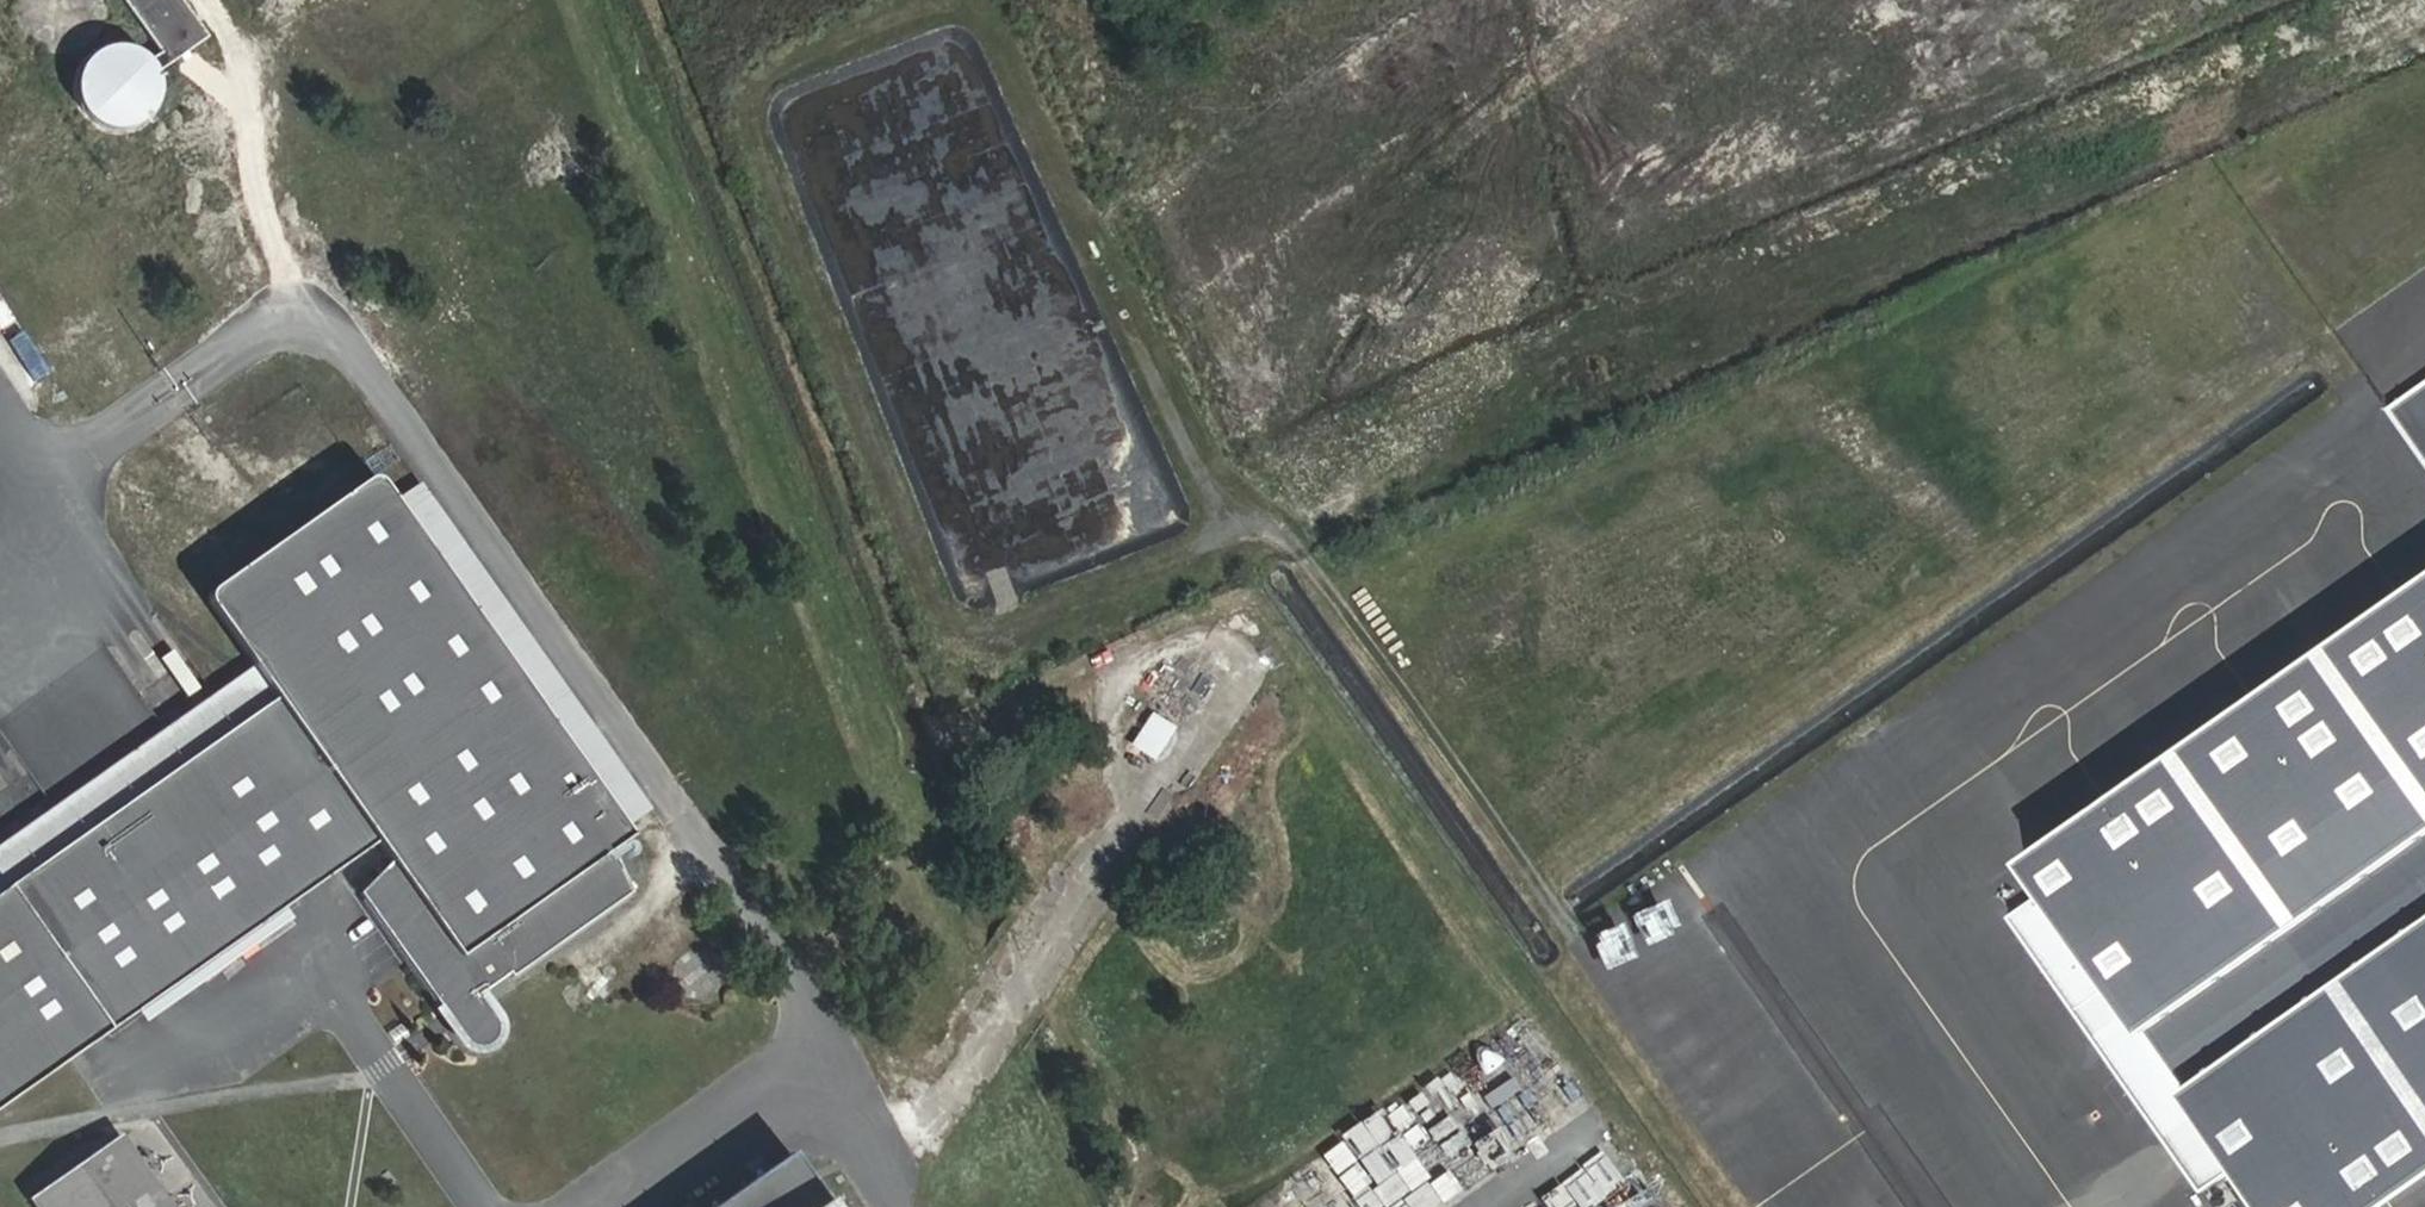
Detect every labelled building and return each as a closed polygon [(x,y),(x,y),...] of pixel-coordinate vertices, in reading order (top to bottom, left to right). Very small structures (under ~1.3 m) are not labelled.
[(2424,453),(2424,396),(2398,415),(2424,453)] [(376,840),(395,867),(361,893),(467,1041),(473,1045),(478,1046),(481,1046),(490,1043),(494,1038),(496,1035),(497,1025),(495,1021),(479,1000),(485,995),(656,875),(375,477),(204,598),(278,703),(0,898),(0,1107),(376,840)] [(2028,872),(2135,1033),(2424,842),(2424,611),(2028,872)] [(2183,1099),(2257,1206),(2408,1206),(2424,1196),(2424,934),(2183,1099)] [(49,1206),(184,1206),(135,1137),(45,1201),(49,1206)] [(790,1154),(715,1206),(827,1206),(790,1154)]
